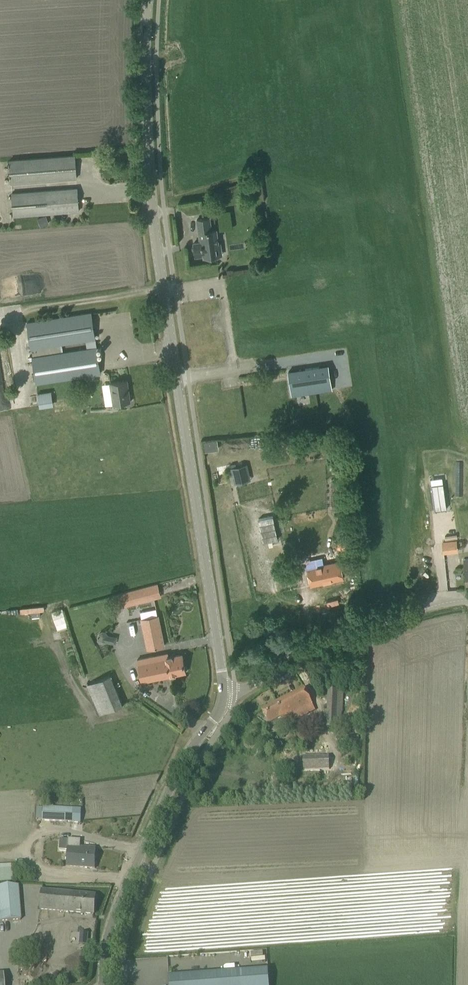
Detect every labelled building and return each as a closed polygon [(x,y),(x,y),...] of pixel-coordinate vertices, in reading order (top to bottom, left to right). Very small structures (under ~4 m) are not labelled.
[(11,183),(67,179),(77,178),(75,155),(10,160),(11,183)] [(14,215),(69,211),(79,211),(77,188),(12,193),(14,215)] [(204,257),(220,255),(217,229),(211,230),(210,218),(207,218),(197,219),(198,232),(200,232),(202,241),(194,242),(196,256),(204,255),(204,257)] [(32,358),(36,383),(100,373),(91,313),(27,322),(33,358),(32,358)] [(292,395),(302,394),(332,389),(328,365),(299,370),(289,371),(292,395)] [(105,405),(113,404),(130,401),(127,380),(110,382),(110,383),(102,384),(105,405)] [(52,391),(38,392),(39,407),(53,406),(52,391)] [(236,463),(230,465),(231,468),(234,480),(250,477),(247,464),(236,467),(236,463)] [(452,507),(440,508),(444,533),(456,531),(452,507)] [(273,516),(259,519),(263,542),(268,541),(269,546),(273,545),(272,540),(278,539),(273,516)] [(337,551),(348,549),(351,549),(349,539),(348,540),(336,541),(337,551)] [(343,578),(338,555),(306,562),(308,569),(307,569),(311,585),(343,578)] [(158,584),(119,594),(122,607),(161,596),(158,584)] [(52,610),(57,631),(68,628),(63,608),(52,610)] [(148,649),(155,648),(164,646),(158,615),(142,618),(148,649)] [(98,641),(115,642),(115,634),(99,633),(98,641)] [(176,674),(186,672),(182,654),(172,656),(168,657),(167,654),(137,661),(142,681),(176,674)] [(123,704),(110,674),(87,684),(99,714),(123,704)] [(269,726),(281,720),(282,720),(313,705),(304,688),(261,710),(269,726)] [(342,712),(343,691),(328,691),(327,727),(340,728),(341,712),(342,712)] [(317,732),(306,739),(308,743),(306,745),(309,750),(323,742),(317,732)] [(328,756),(303,757),(303,770),(328,769),(328,756)] [(43,807),(42,821),(80,823),(81,809),(43,807)] [(60,840),(59,851),(67,852),(66,867),(94,868),(94,869),(95,869),(96,848),(95,848),(80,848),(80,840),(68,840),(60,840)] [(0,865),(0,881),(13,880),(12,865),(0,865)] [(0,887),(0,922),(21,920),(18,886),(0,887)] [(95,895),(85,894),(41,890),(40,909),(94,914),(95,895)] [(80,933),(79,945),(87,945),(88,934),(80,933)] [(170,977),(170,984),(269,984),(268,969),(170,977)]
